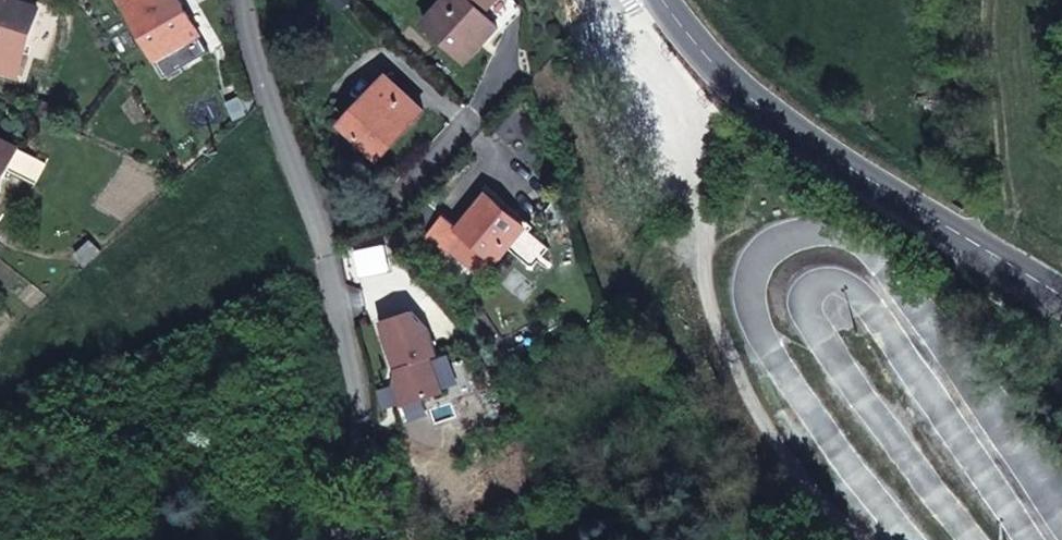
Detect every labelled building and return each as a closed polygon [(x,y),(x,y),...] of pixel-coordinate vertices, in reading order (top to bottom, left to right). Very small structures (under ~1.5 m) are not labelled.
[(13,0),(0,0),(0,70),(17,75),(38,8),(13,0)] [(180,0),(121,0),(156,59),(172,49),(178,59),(203,45),(198,35),(199,34),(180,0)] [(426,22),(467,60),(500,25),(485,11),(495,0),(447,0),(426,22)] [(505,30),(521,14),(513,0),(495,0),(485,11),(500,25),(505,30)] [(425,111),(388,76),(367,98),(343,124),(348,128),(380,157),(425,111)] [(0,138),(0,185),(19,148),(0,138)] [(526,226),(488,194),(459,229),(443,216),(417,246),(440,266),(453,251),(483,277),(526,226)] [(388,320),(385,333),(398,370),(396,383),(404,405),(445,391),(432,355),(438,353),(430,329),(413,310),(388,320)] [(404,436),(401,419),(387,422),(391,439),(404,436)]
